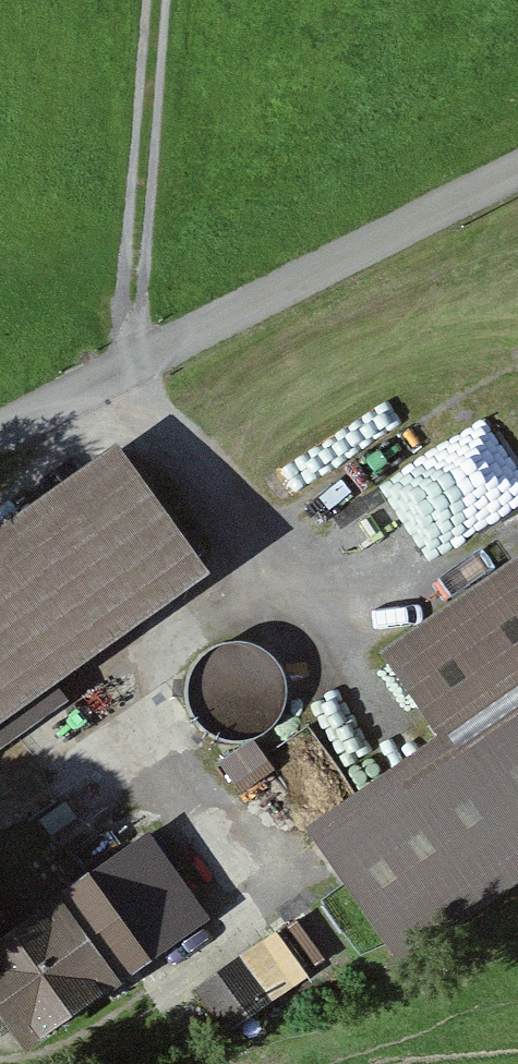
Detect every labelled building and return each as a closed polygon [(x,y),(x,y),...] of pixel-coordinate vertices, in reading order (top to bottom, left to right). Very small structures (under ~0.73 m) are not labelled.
[(517,506),(517,456),(494,413),(388,472),(433,553),(517,506)] [(199,565),(119,455),(0,540),(0,740),(63,695),(48,674),(199,565)] [(517,878),(517,560),(385,652),(444,736),(312,827),(403,957),(517,878)] [(270,723),(292,725),(299,665),(202,654),(194,726),(239,731),(234,767),(265,771),(270,723)] [(208,916),(150,832),(0,934),(0,1000),(27,1040),(208,916)] [(339,962),(379,938),(352,892),(311,916),(339,962)] [(254,1024),(318,980),(282,930),(219,974),(254,1024)]
